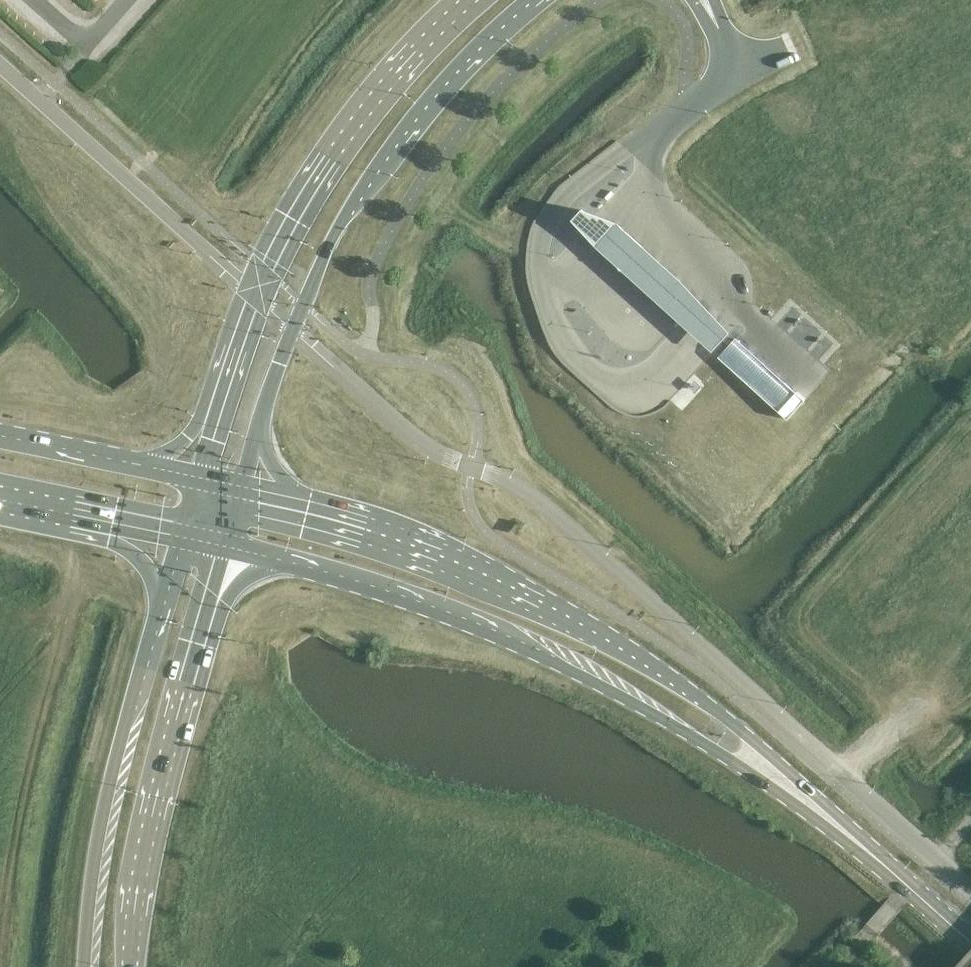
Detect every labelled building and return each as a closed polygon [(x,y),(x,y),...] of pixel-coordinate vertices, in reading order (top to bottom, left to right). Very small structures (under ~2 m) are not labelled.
[(581,209),(573,219),(581,227),(590,217),(581,209)] [(581,227),(718,352),(737,331),(632,223),(590,217),(581,227)] [(722,356),(779,411),(800,388),(741,334),(722,356)] [(800,388),(779,411),(787,418),(808,395),(800,388)]
